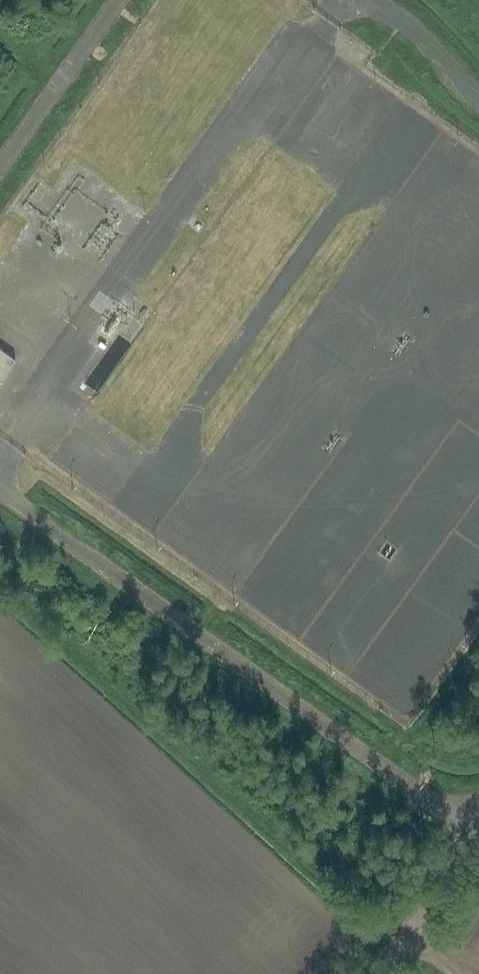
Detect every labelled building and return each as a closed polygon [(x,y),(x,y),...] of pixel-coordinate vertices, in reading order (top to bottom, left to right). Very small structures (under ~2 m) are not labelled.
[(0,350),(0,383),(16,361),(0,350)]
